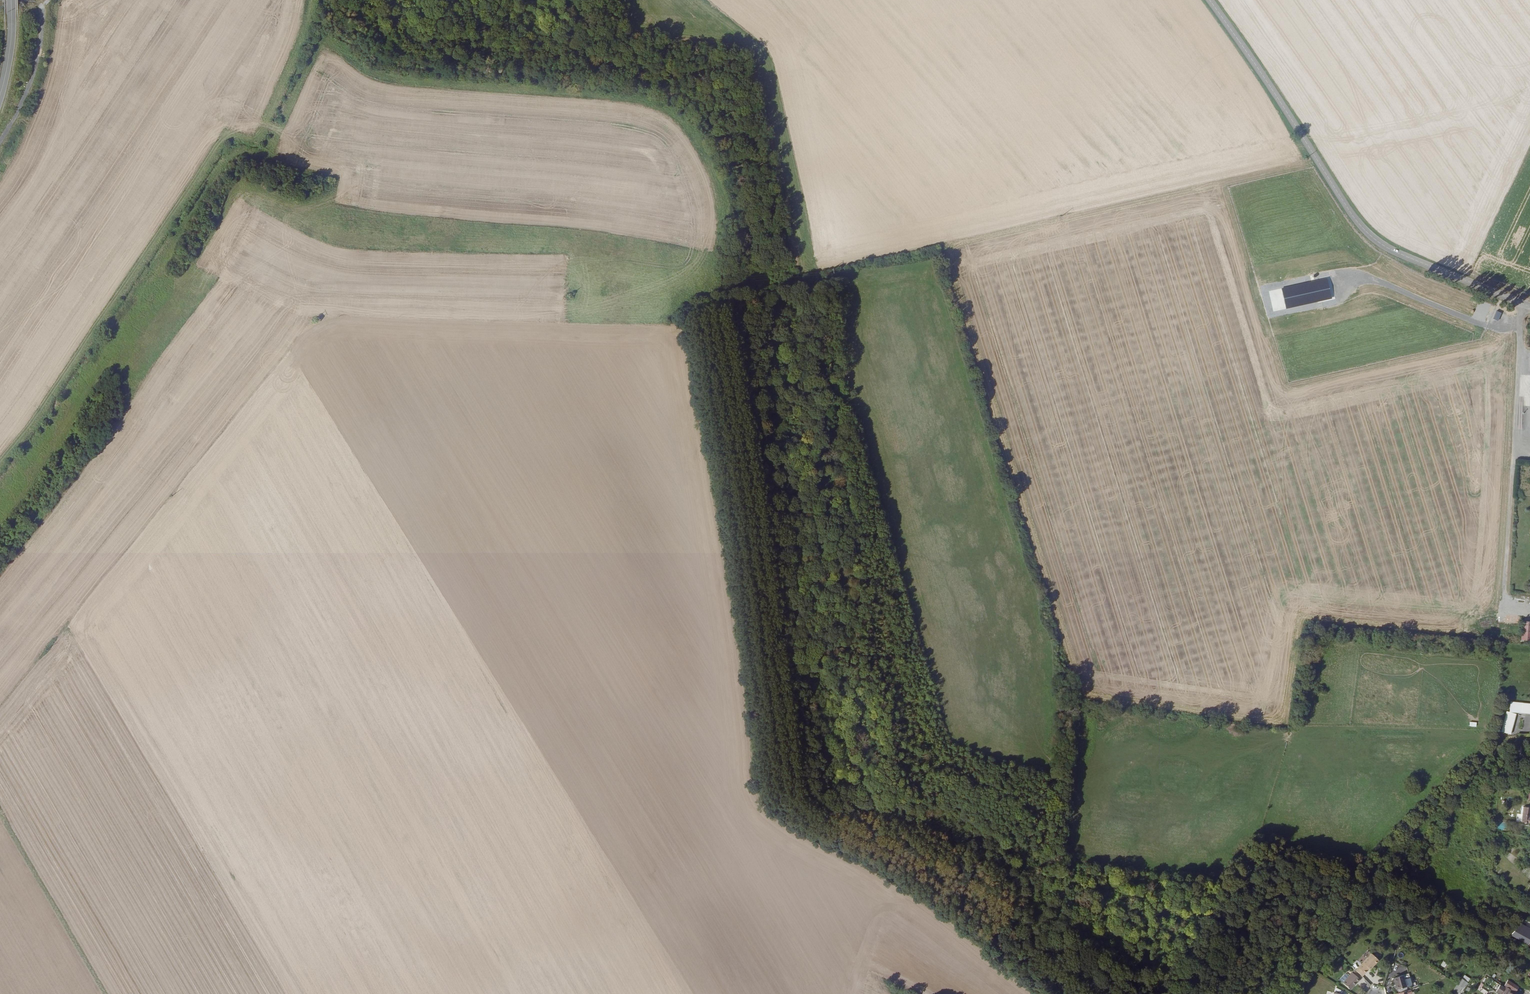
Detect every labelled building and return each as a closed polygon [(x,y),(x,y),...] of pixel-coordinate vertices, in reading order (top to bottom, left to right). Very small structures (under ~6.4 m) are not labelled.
[(1521,620),(1521,640),(1529,640),(1529,621),(1521,620)] [(1516,714),(1507,712),(1502,730),(1511,733),(1516,714)] [(1524,807),(1522,823),(1525,823),(1527,824),(1529,824),(1529,808),(1524,807)] [(1520,924),(1518,927),(1529,935),(1529,929),(1520,924)] [(1510,934),(1527,944),(1529,941),(1529,935),(1518,927),(1510,934)] [(1376,951),(1361,964),(1367,971),(1372,966),(1373,967),(1382,959),(1376,951)] [(1361,976),(1364,973),(1357,965),(1344,979),(1352,987),(1362,976),(1361,976)] [(1408,974),(1394,979),(1398,992),(1413,987),(1408,974)] [(1462,980),(1457,987),(1454,991),(1458,993),(1461,989),(1463,989),(1466,983),(1462,980)] [(1502,984),(1504,985),(1513,992),(1517,987),(1506,980),(1502,984)]
